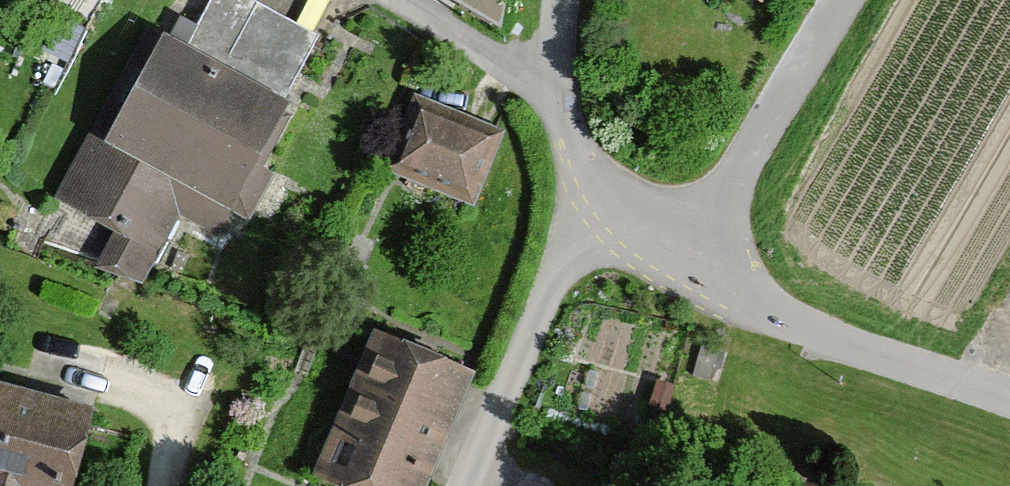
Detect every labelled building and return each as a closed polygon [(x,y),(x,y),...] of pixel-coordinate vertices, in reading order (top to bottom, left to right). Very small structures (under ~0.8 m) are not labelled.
[(503,11),(506,0),(459,0),(503,11)] [(753,12),(759,0),(732,0),(753,12)] [(281,108),(149,41),(94,147),(79,139),(45,206),(101,235),(82,271),(131,296),(169,223),(211,244),(281,108)] [(381,184),(464,209),(488,131),(404,106),(381,184)] [(359,335),(301,485),(416,485),(459,373),(359,335)] [(69,414),(0,398),(0,485),(51,485),(69,414)]
